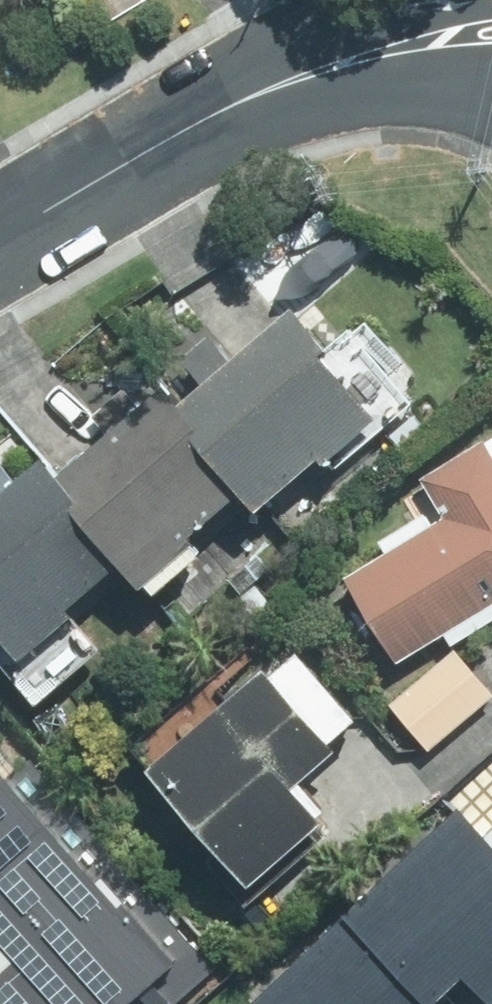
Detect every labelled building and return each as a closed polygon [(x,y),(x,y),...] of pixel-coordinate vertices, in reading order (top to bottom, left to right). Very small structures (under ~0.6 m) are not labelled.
[(199,395),(266,482),(286,506),(410,405),(321,295),(199,395)] [(266,482),(199,395),(182,374),(78,458),(145,556),(172,590),(235,539),(220,519),(266,482)] [(491,437),(435,475),(447,492),(388,531),(397,544),(353,573),(408,656),(452,627),(462,641),(491,621),(491,436),(491,437)] [(34,647),(21,658),(50,693),(115,640),(86,604),(145,556),(78,458),(68,446),(0,502),(0,604),(34,647)] [(340,800),(317,772),(388,711),(318,628),(246,689),(225,664),(145,732),(261,867),(340,800)] [(465,645),(398,701),(435,746),(491,700),(491,678),(465,645)] [(452,986),(490,951),(491,953),(491,805),(476,787),(362,894),(452,986)] [(362,894),(256,992),(267,1003),(443,1003),(438,999),(452,986),(362,894)]
